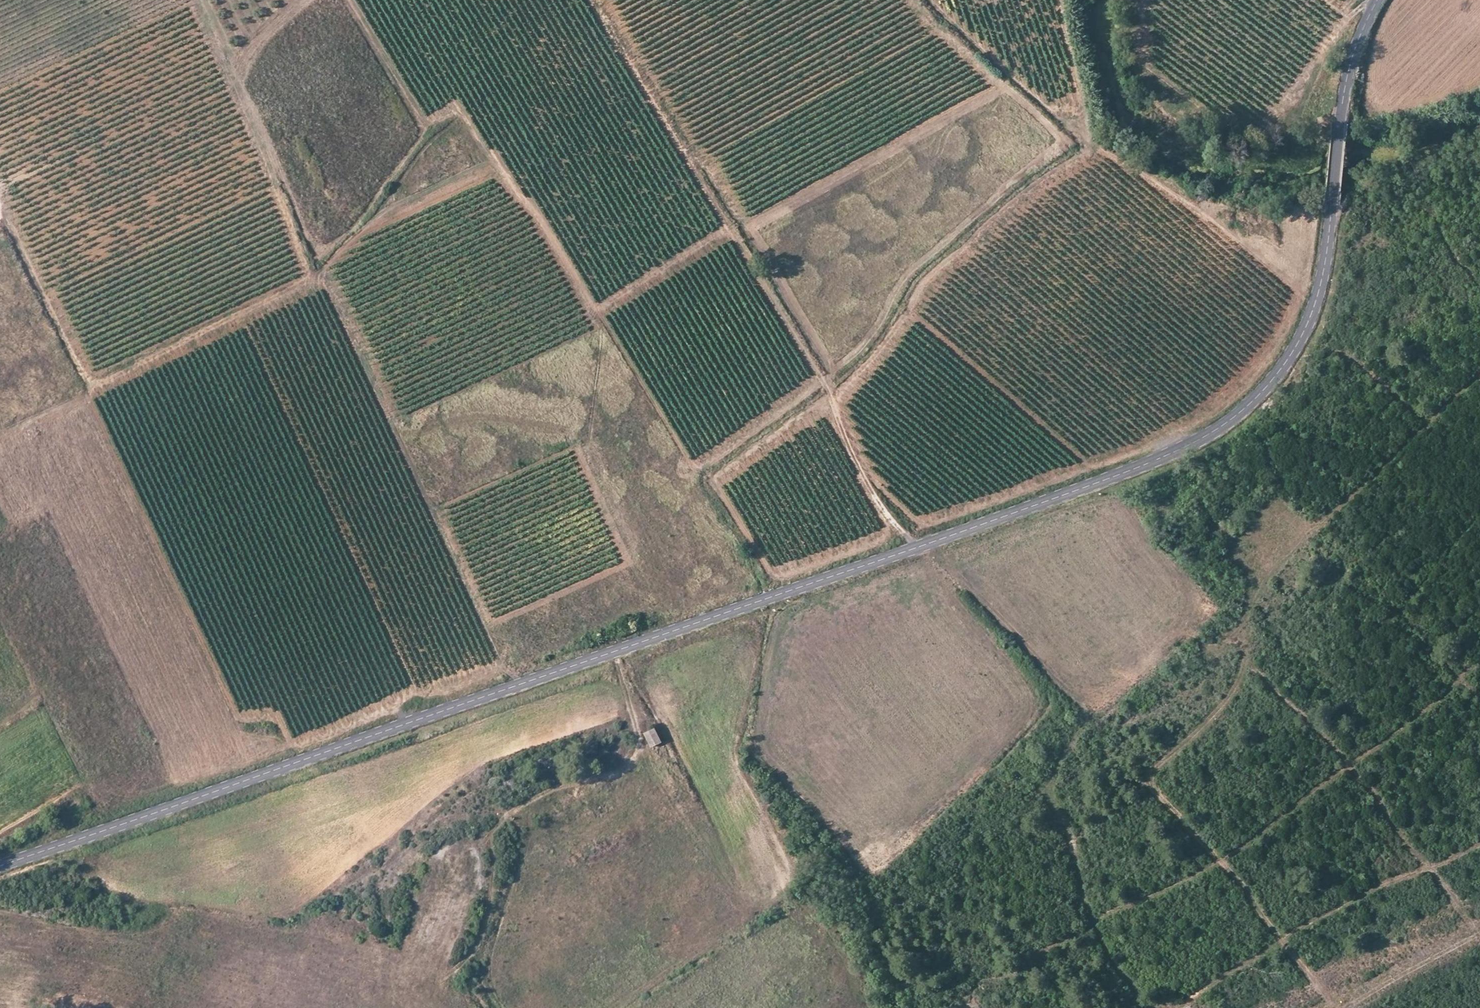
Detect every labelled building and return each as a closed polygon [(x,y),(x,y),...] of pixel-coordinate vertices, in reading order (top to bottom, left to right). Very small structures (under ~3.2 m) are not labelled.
[(655,727),(644,732),(651,745),(662,740),(655,727)]
